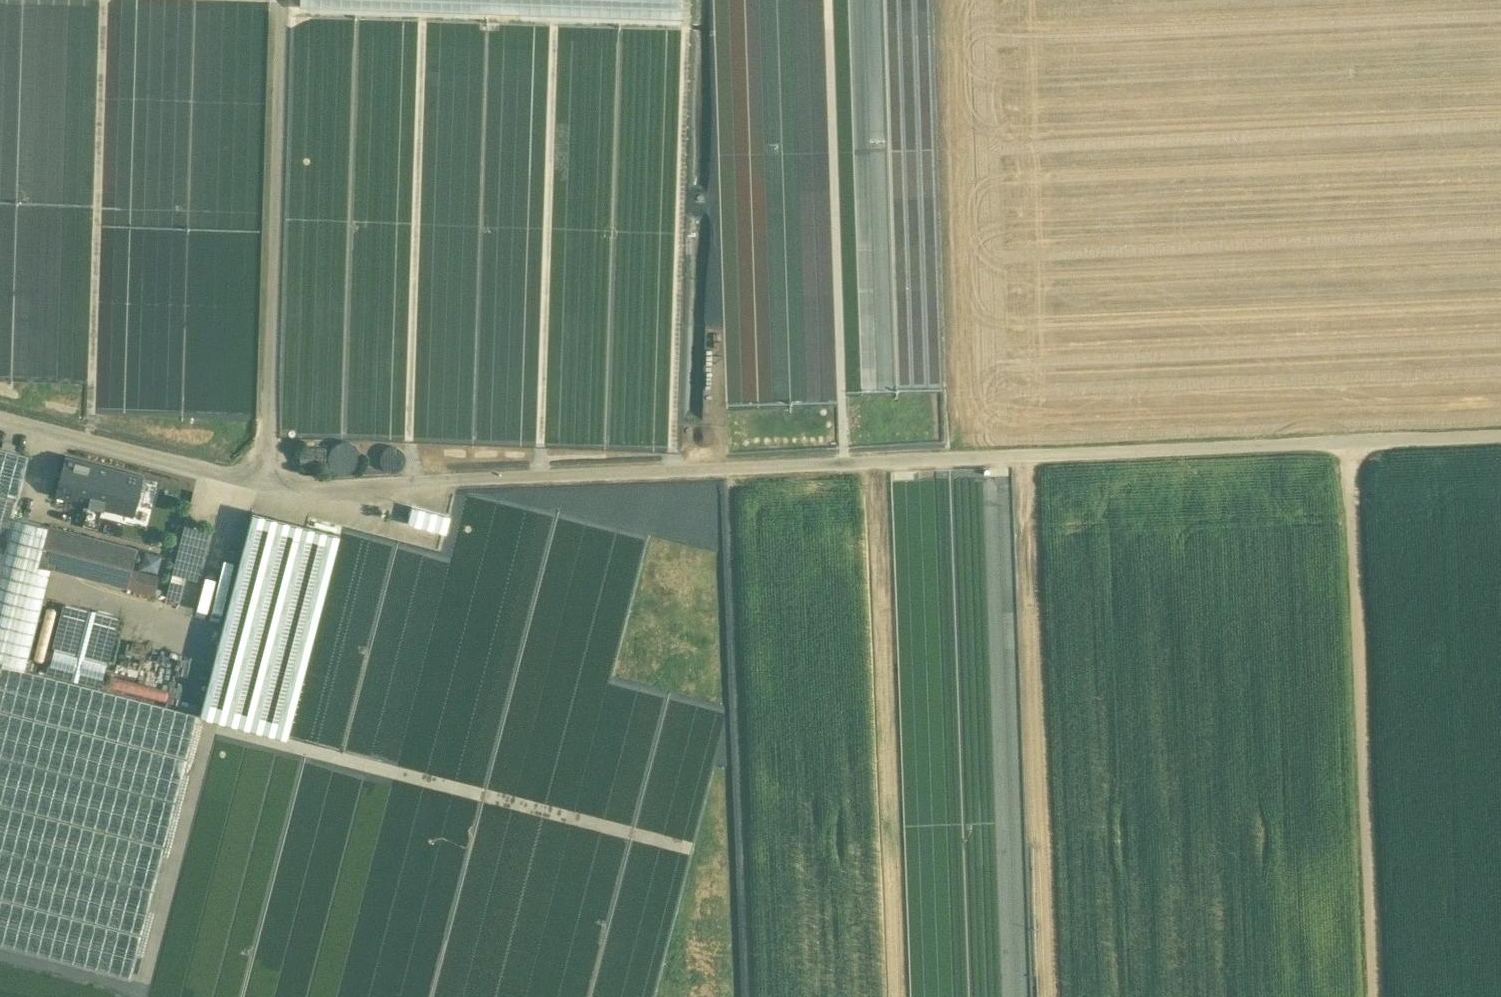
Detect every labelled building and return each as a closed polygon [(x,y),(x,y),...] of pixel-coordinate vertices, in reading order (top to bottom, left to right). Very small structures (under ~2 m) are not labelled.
[(325,447),(300,447),(300,465),(325,465),(325,447)] [(17,499),(28,455),(0,448),(0,494),(17,499)] [(98,465),(65,456),(56,493),(89,502),(98,465)] [(141,476),(98,464),(98,465),(89,502),(132,513),(141,476)] [(145,488),(140,506),(156,510),(161,492),(145,488)] [(0,494),(0,542),(6,543),(13,515),(17,499),(0,494)] [(450,515),(412,505),(407,522),(445,532),(450,515)] [(251,509),(205,714),(293,733),(339,529),(251,509)] [(13,515),(0,566),(0,663),(25,669),(51,566),(38,563),(48,524),(13,515)] [(172,568),(196,575),(210,529),(186,522),(172,568)] [(137,547),(48,524),(38,563),(51,566),(127,586),(132,568),(137,547)] [(132,568),(127,586),(151,592),(156,574),(132,568)] [(45,604),(32,655),(41,658),(54,606),(45,604)] [(130,979),(198,714),(25,669),(0,663),(0,945),(130,979)] [(162,688),(109,674),(106,685),(159,699),(162,688)]
